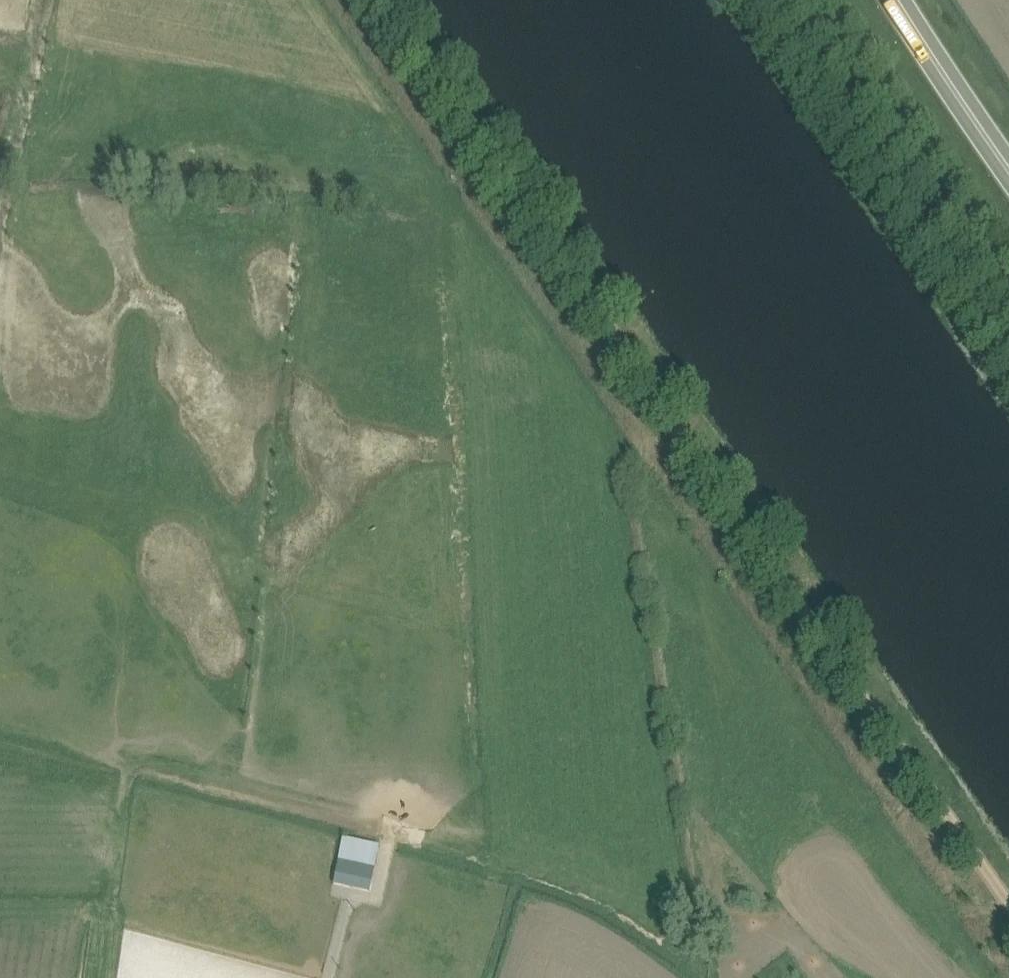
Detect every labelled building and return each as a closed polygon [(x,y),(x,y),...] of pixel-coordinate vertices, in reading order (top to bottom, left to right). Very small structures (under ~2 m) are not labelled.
[(342,839),(335,875),(372,883),(379,847),(342,839)]
